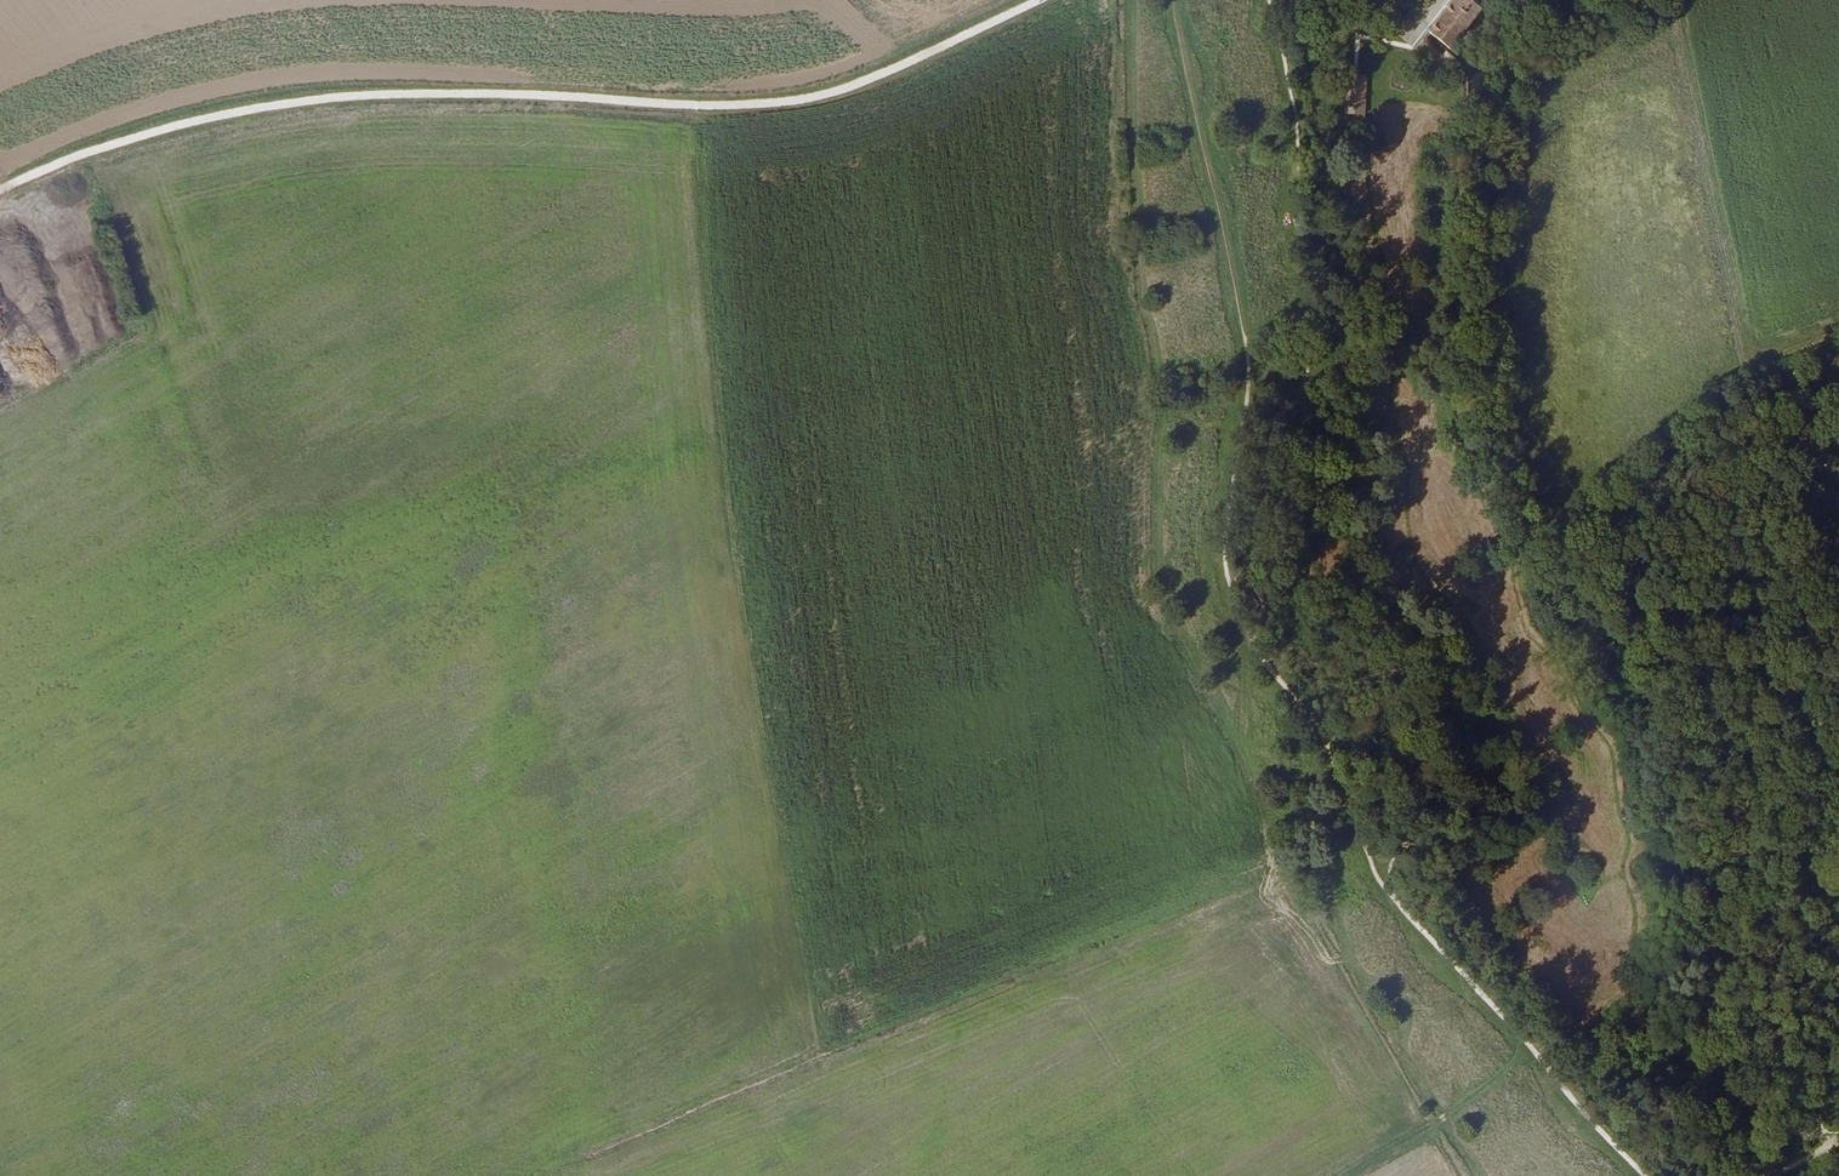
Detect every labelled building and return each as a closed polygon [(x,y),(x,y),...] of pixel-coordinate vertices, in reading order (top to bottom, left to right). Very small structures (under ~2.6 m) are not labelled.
[(1481,8),(1471,0),(1452,0),(1428,32),(1449,48),(1453,44),(1481,8)] [(1349,112),(1364,113),(1365,89),(1350,88),(1349,112)]
